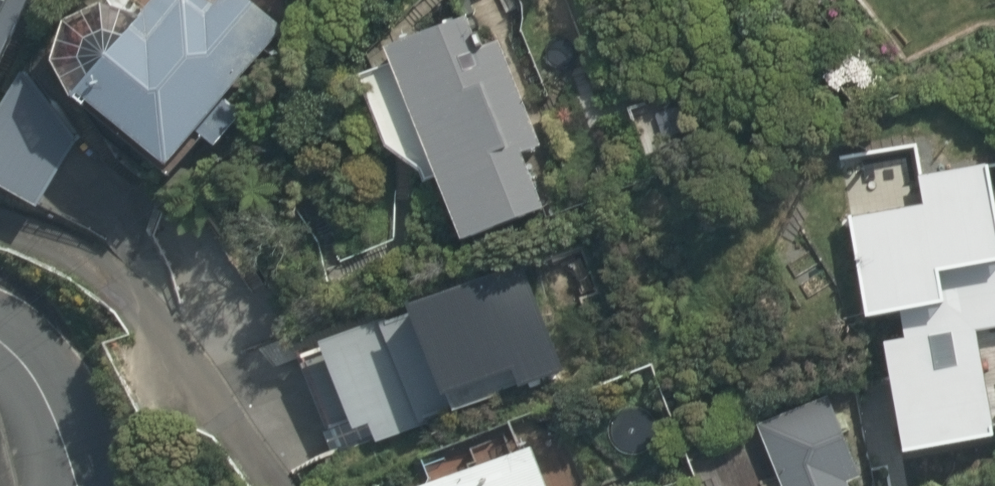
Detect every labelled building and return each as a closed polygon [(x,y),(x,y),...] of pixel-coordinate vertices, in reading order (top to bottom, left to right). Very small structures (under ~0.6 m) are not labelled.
[(67,101),(173,182),(286,35),(240,0),(144,0),(67,101)] [(0,4),(0,59),(24,17),(0,4)] [(497,28),(471,38),(460,11),(350,55),(361,83),(404,189),(431,177),(463,256),(571,212),(497,28)] [(0,109),(0,199),(37,220),(88,130),(12,87),(0,109)] [(990,169),(927,184),(917,142),(831,162),(841,203),(902,473),(994,451),(994,192),(990,169)] [(830,400),(754,428),(775,485),(862,485),(830,400)] [(578,463),(554,474),(538,439),(437,485),(588,485),(578,463)]
